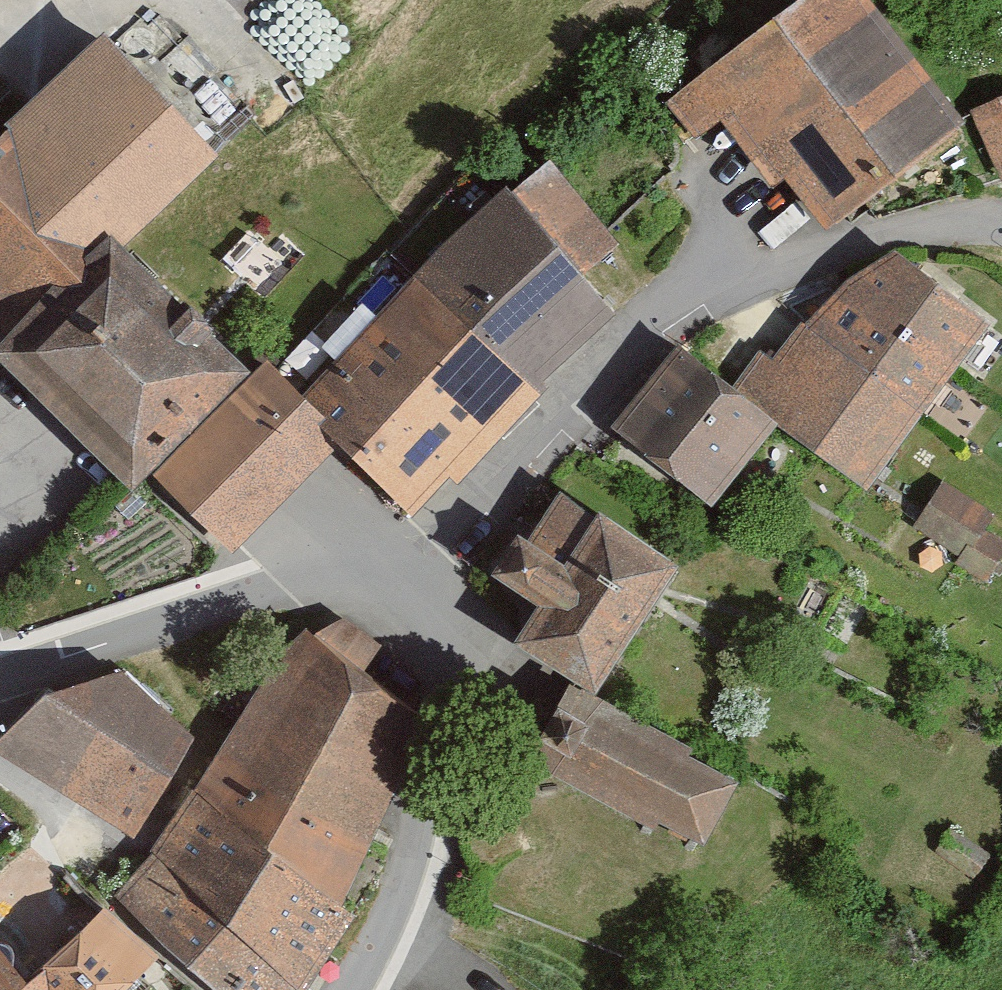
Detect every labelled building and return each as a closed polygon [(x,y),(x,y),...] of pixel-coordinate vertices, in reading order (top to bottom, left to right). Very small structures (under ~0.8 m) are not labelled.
[(965,129),(868,0),(805,0),(668,103),(696,140),(719,123),(773,196),(790,183),(824,233),(965,129)] [(107,40),(0,143),(0,332),(17,349),(120,248),(218,153),(107,40)] [(970,112),(1001,181),(1001,97),(970,112)] [(507,191),(412,278),(539,398),(614,314),(507,191)] [(149,476),(249,376),(120,248),(17,349),(2,361),(134,491),(149,476)] [(776,424),(866,491),(991,326),(892,252),(864,268),(812,312),(771,359),(764,353),(733,390),(776,424)] [(340,447),(410,519),(447,478),(457,485),(539,398),(412,278),(295,393),(340,447)] [(681,349),(615,430),(711,506),(776,424),(733,390),(681,349)] [(249,376),(149,476),(230,554),(340,447),(295,393),(263,363),(249,376)] [(937,480),(913,528),(977,569),(992,544),(969,532),(981,507),(937,480)] [(596,699),(680,568),(597,515),(563,568),(515,537),(488,578),(535,608),(511,645),(596,699)] [(316,636),(302,629),(212,765),(362,885),(427,722),(364,674),(382,647),(345,619),(316,636)] [(194,737),(123,671),(48,695),(0,741),(0,754),(135,839),(194,737)] [(569,692),(530,766),(700,854),(739,780),(569,692)] [(362,885),(212,765),(170,827),(113,899),(215,989),(303,989),(330,956),(362,885)] [(161,958),(106,908),(37,966),(0,926),(0,989),(128,989),(161,958)]
